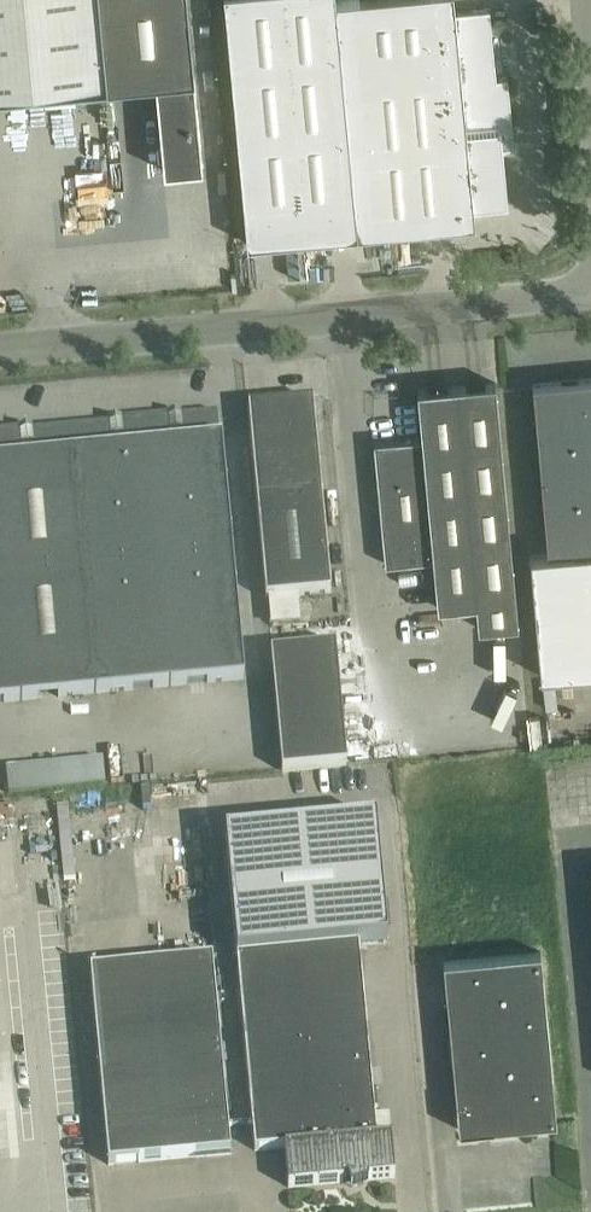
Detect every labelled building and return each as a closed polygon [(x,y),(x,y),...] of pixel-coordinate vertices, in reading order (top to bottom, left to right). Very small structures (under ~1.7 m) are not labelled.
[(106,87),(156,83),(164,171),(203,167),(187,0),(0,0),(0,97),(106,87)] [(247,243),(475,222),(474,206),(508,203),(503,143),(512,142),(513,143),(514,143),(508,76),(496,78),(490,8),(455,12),(454,0),(224,0),(247,243)] [(590,672),(590,378),(533,384),(535,408),(548,554),(530,555),(540,676),(590,672)] [(422,438),(374,442),(376,467),(385,564),(434,560),(438,608),(478,604),(480,627),(518,623),(496,383),(457,386),(417,390),(422,438)] [(332,593),(313,400),(248,406),(267,599),(332,593)] [(245,678),(222,438),(220,438),(217,411),(169,416),(169,414),(121,418),(122,421),(20,430),(20,428),(0,430),(0,702),(245,678)] [(232,534),(234,554),(247,552),(246,540),(258,538),(258,531),(232,534)] [(339,643),(274,649),(285,769),(350,763),(339,643)] [(104,756),(7,766),(9,792),(106,782),(104,756)] [(360,944),(388,942),(377,820),(226,835),(253,1126),(255,1150),(285,1147),(289,1187),(344,1182),(343,1177),(352,1176),(354,1183),(367,1179),(396,1177),(392,1136),(378,1138),(360,944)] [(557,1121),(541,951),(444,960),(459,1131),(489,1128),(490,1133),(519,1131),(518,1125),(557,1121)] [(90,970),(109,1164),(231,1153),(212,958),(90,970)] [(242,1010),(239,989),(218,992),(221,1013),(242,1010)]
